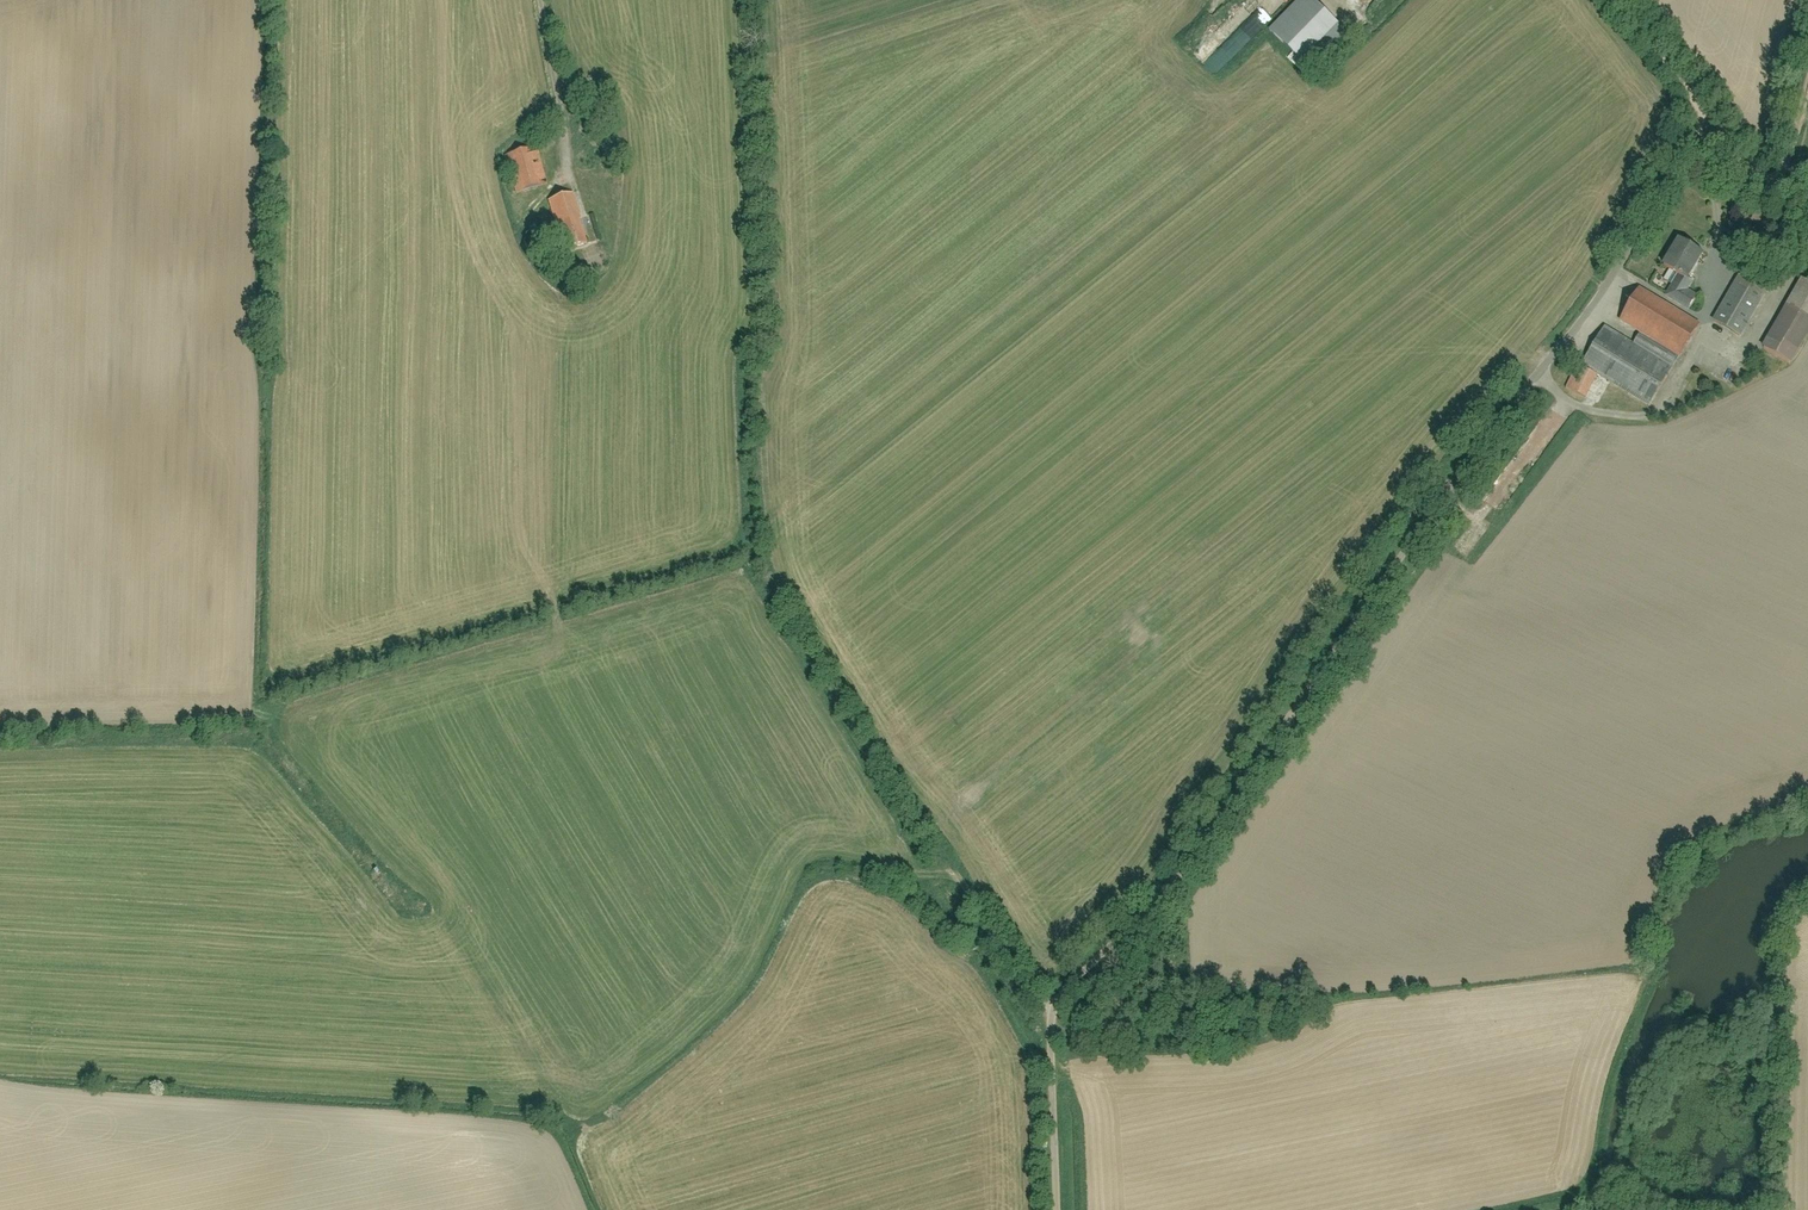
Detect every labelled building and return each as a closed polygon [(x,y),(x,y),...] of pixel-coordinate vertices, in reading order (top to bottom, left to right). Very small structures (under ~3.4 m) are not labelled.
[(1268,27),(1304,63),(1343,25),(1317,0),(1295,0),(1268,27)] [(538,148),(504,158),(517,197),(550,187),(538,148)] [(573,194),(548,203),(566,253),(591,243),(573,194)] [(1766,212),(1751,205),(1744,218),(1758,226),(1766,212)] [(1687,279),(1701,253),(1680,240),(1665,266),(1671,269),(1665,280),(1673,285),(1667,296),(1689,308),(1696,296),(1686,291),(1691,281),(1687,279)] [(1763,283),(1733,267),(1708,312),(1738,328),(1763,283)] [(1798,271),(1758,337),(1787,355),(1807,320),(1807,277),(1798,271)] [(1582,364),(1650,405),(1699,324),(1639,289),(1620,320),(1641,332),(1634,344),(1605,327),(1582,364)] [(1578,365),(1567,389),(1581,395),(1592,372),(1578,365)]
